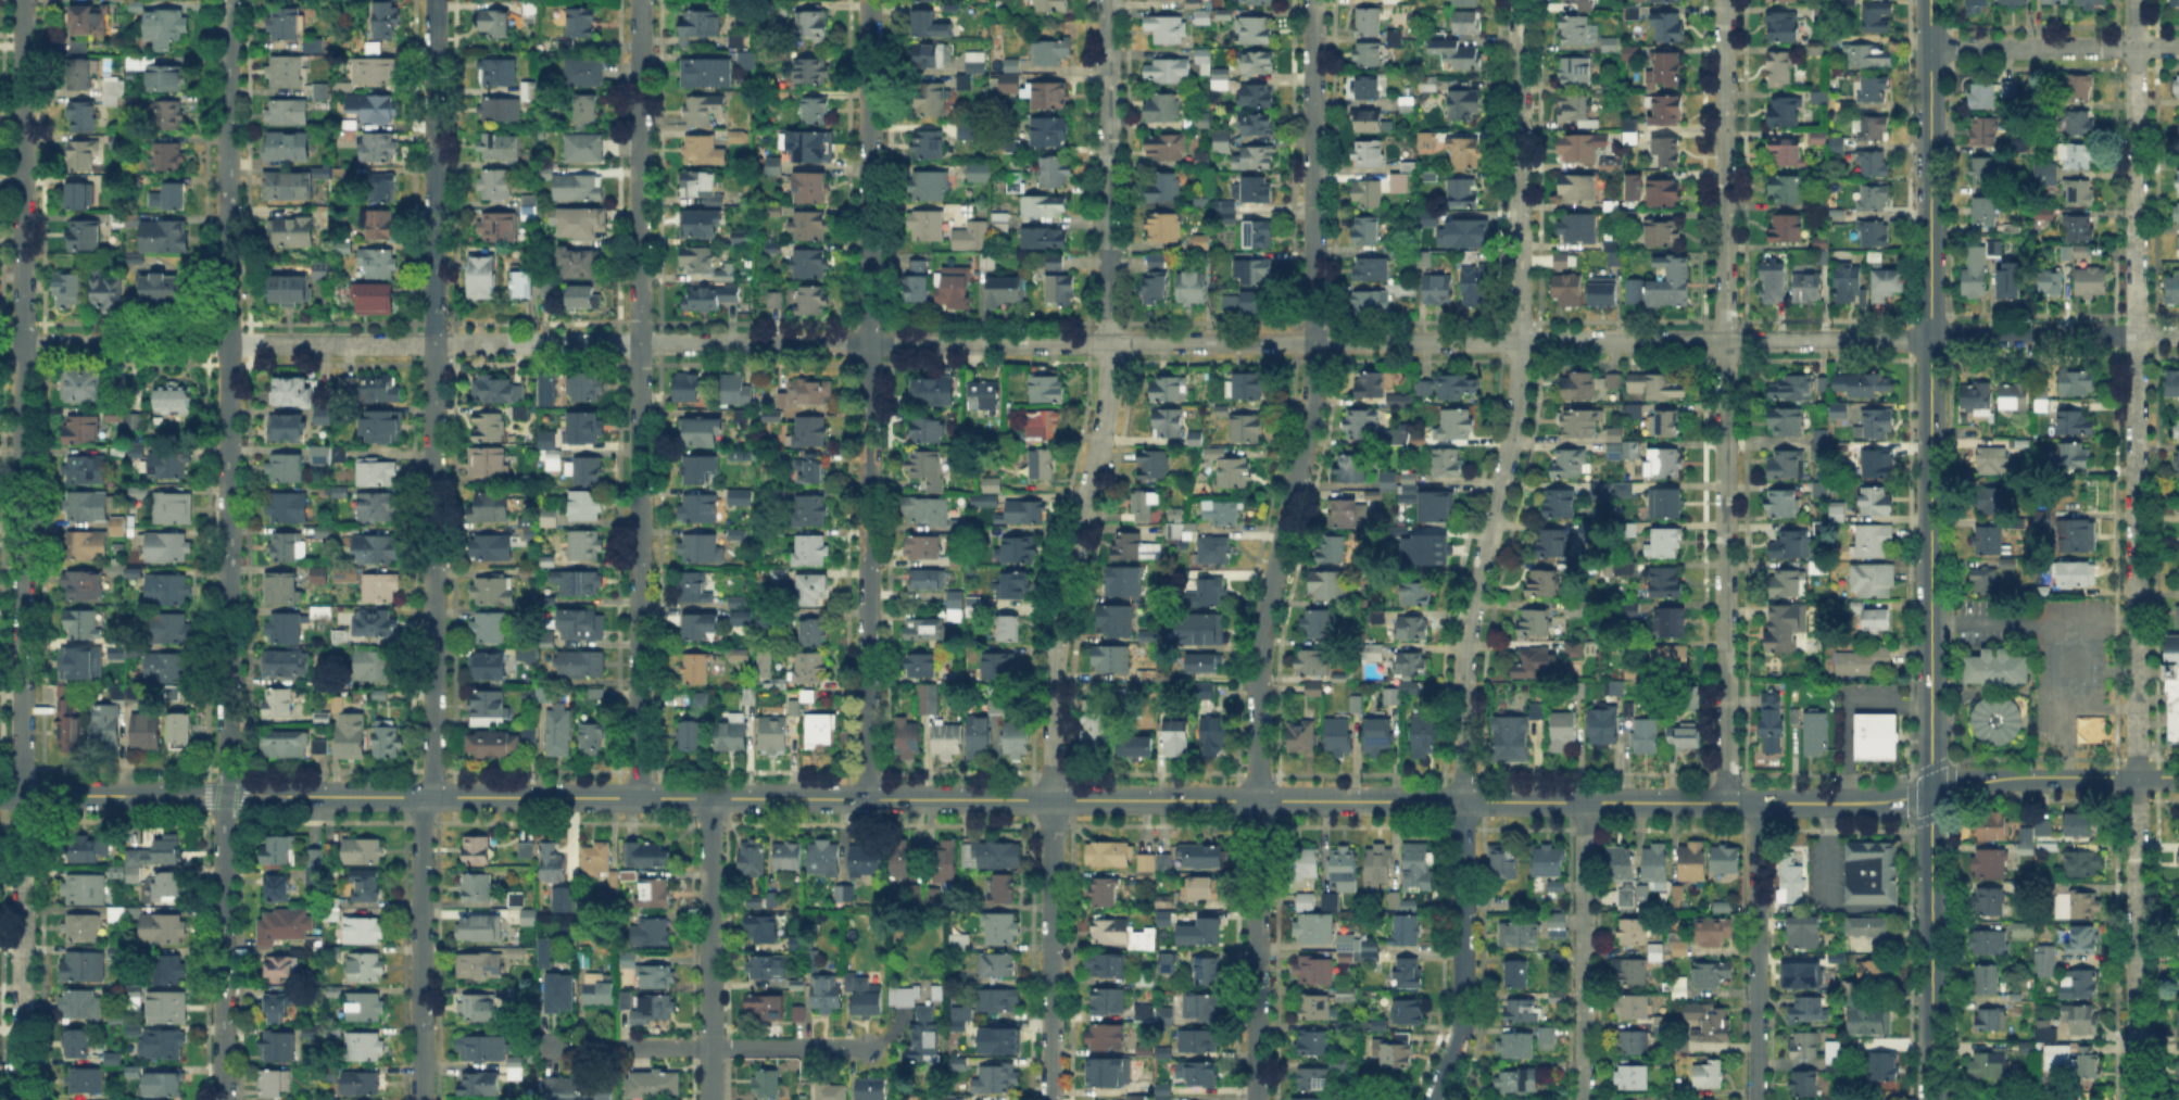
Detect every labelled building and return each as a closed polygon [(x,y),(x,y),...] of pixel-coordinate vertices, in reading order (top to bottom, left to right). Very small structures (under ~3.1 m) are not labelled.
[(525,16),(525,0),(539,0),(539,16),(525,16)] [(769,18),(769,0),(790,0),(790,18),(769,18)] [(1034,14),(1034,0),(1067,0),(1067,14),(1034,14)] [(1188,9),(1188,0),(1205,0),(1205,9),(1188,9)] [(1575,10),(1589,10),(1589,0),(1562,0),(1562,1),(1575,2),(1575,10)] [(1967,14),(1967,0),(1990,0),(1990,7),(1981,7),(1981,14),(1967,14)] [(2000,5),(2000,0),(2028,0),(2028,5),(2020,5),(2020,9),(2008,9),(2008,5),(2000,5)] [(2077,4),(2077,0),(2108,0),(2108,5),(2095,4),(2095,10),(2084,10),(2084,4),(2077,4)] [(130,11),(130,1),(144,1),(144,11),(130,11)] [(944,13),(944,2),(960,2),(960,13),(944,13)] [(1890,34),(1865,34),(1865,3),(1893,3),(1893,15),(1879,16),(1879,21),(1890,21),(1890,34)] [(377,5),(399,5),(399,40),(377,40),(377,5)] [(1630,18),(1630,7),(1640,7),(1640,18),(1630,18)] [(73,8),(110,8),(110,39),(73,38),(73,8)] [(1380,10),(1380,36),(1357,36),(1357,9),(1380,10)] [(1218,21),(1218,10),(1233,10),(1233,21),(1218,21)] [(1454,34),(1454,10),(1477,10),(1477,34),(1454,34)] [(569,37),(569,11),(596,11),(596,37),(569,37)] [(1197,24),(1197,11),(1212,11),(1212,24),(1197,24)] [(182,12),(182,17),(190,17),(190,35),(182,35),(182,40),(173,40),(172,51),(156,51),(156,40),(146,40),(146,12),(182,12)] [(692,43),(681,43),(681,21),(685,21),(685,12),(722,13),(722,36),(692,36),(692,43)] [(482,13),(511,13),(511,37),(482,37),(482,13)] [(798,40),(793,40),(793,23),(798,23),(798,13),(828,13),(828,40),(798,40)] [(935,13),(935,26),(946,26),(946,37),(916,37),(916,13),(935,13)] [(269,40),(269,15),(302,15),(302,40),(269,40)] [(1147,27),(1147,15),(1157,15),(1157,18),(1186,18),(1186,46),(1151,46),(1151,27),(1147,27)] [(1590,16),(1590,25),(1599,25),(1599,43),(1590,43),(1590,45),(1563,45),(1563,28),(1560,28),(1560,16),(1590,16)] [(1652,25),(1652,16),(1684,16),(1684,42),(1659,42),(1659,25),(1652,25)] [(1771,16),(1798,16),(1798,45),(1771,45),(1771,16)] [(1273,20),(1273,46),(1238,46),(1238,20),(1273,20)] [(1399,29),(1385,28),(1385,45),(1399,45),(1399,29)] [(731,48),(731,37),(744,37),(744,48),(731,48)] [(1602,49),(1602,37),(1618,37),(1618,49),(1602,49)] [(307,39),(325,39),(325,55),(307,54),(307,39)] [(1461,40),(1461,47),(1481,47),(1481,71),(1445,71),(1445,55),(1429,55),(1429,40),(1461,40)] [(1073,41),(1073,58),(1066,58),(1066,66),(1034,66),(1034,41),(1073,41)] [(89,42),(89,54),(73,54),(73,42),(89,42)] [(368,55),(368,42),(382,42),(382,55),(368,55)] [(1839,45),(1839,51),(1847,51),(1847,68),(1875,67),(1875,66),(1891,65),(1891,49),(1881,49),(1881,43),(1839,45)] [(1383,45),(1383,49),(1383,60),(1382,60),(1382,71),(1357,71),(1357,60),(1353,60),(1353,49),(1358,49),(1358,45),(1383,45)] [(953,46),(953,67),(916,67),(916,46),(953,46)] [(1213,63),(1197,63),(1197,48),(1213,49),(1213,63)] [(740,71),(740,51),(757,52),(757,71),(740,71)] [(968,73),(968,51),(987,51),(987,73),(968,73)] [(1791,52),(1791,71),(1793,71),(1793,91),(1769,91),(1769,52),(1791,52)] [(1240,53),(1272,53),(1272,75),(1240,74),(1240,53)] [(1655,55),(1682,55),(1682,85),(1655,85),(1655,55)] [(155,65),(129,65),(129,56),(155,56),(155,65)] [(304,58),(304,89),(270,89),(270,58),(304,58)] [(587,58),(587,62),(605,62),(605,89),(566,89),(566,58),(587,58)] [(1187,60),(1187,66),(1188,66),(1188,81),(1187,81),(1187,85),(1156,85),(1156,81),(1146,81),(1146,65),(1156,65),(1156,60),(1187,60)] [(1559,78),(1559,60),(1592,60),(1591,87),(1563,87),(1563,78),(1559,78)] [(354,80),(354,61),(401,61),(401,87),(353,87),(353,93),(337,93),(337,80),(354,80)] [(483,87),(483,61),(517,61),(517,87),(483,87)] [(734,61),(733,87),(680,87),(681,61),(734,61)] [(797,61),(828,61),(828,85),(797,85),(797,61)] [(1021,74),(1005,74),(1005,62),(1021,62),(1021,74)] [(71,90),(71,63),(92,63),(92,90),(71,90)] [(1213,69),(1213,74),(1201,74),(1201,63),(1213,63),(1213,69)] [(150,91),(150,67),(184,67),(184,91),(150,91)] [(1213,78),(1213,74),(1213,69),(1231,69),(1231,79),(1213,78)] [(1005,74),(1021,74),(1021,92),(992,92),(992,78),(1005,78),(1005,74)] [(1422,90),(1422,74),(1437,74),(1437,90),(1422,90)] [(2096,74),(2096,101),(2063,100),(2063,74),(2096,74)] [(959,91),(959,76),(972,76),(972,91),(959,91)] [(1210,88),(1226,88),(1226,79),(1210,78),(1210,88)] [(1887,103),(1863,103),(1863,78),(1890,78),(1890,90),(1887,90),(1887,103)] [(1381,79),(1381,100),(1357,100),(1357,92),(1351,92),(1351,85),(1357,85),(1357,79),(1381,79)] [(2002,99),(2002,81),(2016,81),(2016,99),(2002,99)] [(525,99),(525,84),(540,84),(540,99),(525,99)] [(1068,85),(1068,110),(1033,110),(1034,85),(1068,85)] [(1269,85),(1269,91),(1274,91),(1274,110),(1238,110),(1238,93),(1244,93),(1244,85),(1269,85)] [(1972,85),(1995,86),(1995,110),(1972,110),(1972,85)] [(917,86),(945,86),(945,122),(917,122),(917,86)] [(316,100),(316,87),(329,87),(329,100),(316,100)] [(1448,92),(1482,92),(1482,119),(1448,119),(1448,92)] [(1812,103),(1812,92),(1824,92),(1824,103),(1812,103)] [(1154,124),(1147,124),(1147,101),(1154,101),(1154,96),(1181,97),(1181,124),(1154,124)] [(600,125),(600,131),(590,131),(590,125),(577,124),(577,97),(600,97),(600,125)] [(1398,113),(1398,97),(1415,97),(1415,113),(1398,113)] [(1679,127),(1650,127),(1650,116),(1653,117),(1653,97),(1684,97),(1684,118),(1679,118),(1679,127)] [(394,98),(394,125),(369,125),(369,112),(349,112),(349,98),(394,98)] [(725,99),(725,115),(713,115),(713,126),(687,126),(687,98),(725,99)] [(1588,122),(1561,122),(1561,98),(1588,98),(1588,122)] [(1772,128),(1773,99),(1798,99),(1798,128),(1772,128)] [(829,100),(829,125),(805,125),(805,100),(829,100)] [(151,128),(151,102),(187,102),(187,128),(151,128)] [(272,102),(308,102),(308,126),(270,126),(272,102)] [(484,123),(484,102),(520,102),(520,123),(484,123)] [(71,129),(71,105),(99,105),(99,129),(71,129)] [(1383,121),(1383,134),(1357,132),(1357,119),(1352,119),(1352,112),(1383,112),(1383,121)] [(2062,113),(2101,113),(2101,137),(2070,137),(2070,132),(2062,132),(2062,113)] [(1196,129),(1196,114),(1211,114),(1211,129),(1196,129)] [(1272,129),(1272,138),(1244,138),(1244,129),(1239,129),(1239,114),(1272,114),(1272,129)] [(1861,117),(1889,117),(1889,142),(1856,142),(1856,132),(1861,132),(1861,117)] [(1069,121),(1069,148),(1033,148),(1033,119),(1069,121)] [(1998,119),(1998,147),(1974,146),(1974,119),(1998,119)] [(959,142),(959,122),(977,122),(977,142),(959,142)] [(731,143),(731,129),(746,129),(746,143),(731,143)] [(1419,141),(1419,131),(1435,131),(1435,141),(1419,141)] [(1812,143),(1812,131),(1826,131),(1826,143),(1812,143)] [(797,132),(829,132),(829,164),(797,164),(797,132)] [(1216,152),(1216,132),(1232,132),(1232,152),(1216,152)] [(482,161),(482,134),(520,134),(520,161),(482,161)] [(566,164),(566,134),(604,134),(604,164),(566,164)] [(944,134),(944,161),(916,161),(916,134),(944,134)] [(1623,146),(1623,134),(1637,134),(1637,146),(1623,146)] [(311,135),(311,162),(270,162),(270,135),(311,135)] [(1148,135),(1186,135),(1186,161),(1148,161),(1148,135)] [(390,136),(390,144),(398,144),(398,154),(390,154),(390,164),(363,164),(363,136),(390,136)] [(717,137),(717,150),(729,150),(729,163),(685,163),(685,136),(717,137)] [(1609,137),(1609,149),(1597,149),(1597,163),(1562,163),(1562,137),(1609,137)] [(113,149),(113,138),(125,138),(125,149),(113,149)] [(1007,154),(1007,138),(1020,138),(1020,154),(1007,154)] [(1679,156),(1679,169),(1659,168),(1659,156),(1652,156),(1652,138),(1680,138),(1679,156)] [(1449,139),(1479,139),(1479,147),(1485,147),(1485,162),(1478,162),(1478,167),(1449,167),(1449,139)] [(2004,153),(2004,139),(2030,139),(2030,153),(2004,153)] [(1802,150),(1802,157),(1810,157),(1810,167),(1777,167),(1777,150),(1769,150),(1769,140),(1802,140),(1802,150)] [(1828,155),(1828,140),(1846,140),(1846,155),(1828,155)] [(1384,143),(1383,166),(1353,166),(1353,143),(1384,143)] [(95,170),(72,170),(72,144),(101,144),(101,154),(95,154),(95,170)] [(159,172),(159,146),(185,146),(185,172),(159,172)] [(2094,146),(2094,170),(2063,170),(2063,146),(2094,146)] [(1272,164),(1272,172),(1244,172),(1244,167),(1234,167),(1234,156),(1244,156),(1244,148),(1274,148),(1274,165),(1272,164)] [(1861,152),(1889,152),(1889,177),(1861,177),(1861,152)] [(1195,166),(1195,153),(1212,153),(1211,166),(1195,166)] [(525,163),(525,154),(536,154),(536,163),(525,163)] [(767,176),(767,157),(783,157),(783,176),(767,176)] [(1067,157),(1067,166),(1073,166),(1073,177),(1067,177),(1067,187),(1042,187),(1043,157),(1067,157)] [(1601,173),(1601,159),(1625,160),(1624,173),(1601,173)] [(1970,159),(1997,159),(1997,186),(1970,186),(1970,159)] [(1401,173),(1401,163),(1415,163),(1415,173),(1401,173)] [(2038,186),(2038,163),(2058,163),(2058,186),(2038,186)] [(969,185),(969,164),(993,164),(992,185),(969,185)] [(316,177),(316,166),(332,167),(332,177),(316,177)] [(556,176),(556,178),(540,178),(540,168),(556,168),(556,176)] [(1423,181),(1423,169),(1437,169),(1437,181),(1423,181)] [(266,199),(266,170),(314,170),(314,199),(266,199)] [(682,197),(682,172),(717,172),(717,198),(682,197)] [(1639,199),(1640,173),(1624,172),(1623,199),(1639,199)] [(796,173),(830,174),(830,204),(796,203),(796,173)] [(912,173),(945,174),(945,202),(912,202),(912,173)] [(483,174),(513,174),(513,201),(483,201),(483,174)] [(1155,202),(1146,202),(1146,185),(1155,185),(1155,174),(1179,174),(1179,202),(1155,202)] [(1389,192),(1389,174),(1407,174),(1407,192),(1389,192)] [(1598,193),(1598,204),(1565,204),(1565,194),(1584,194),(1584,193),(1561,193),(1561,175),(1598,175),(1598,193)] [(128,187),(128,176),(140,176),(140,187),(128,187)] [(395,176),(395,203),(371,203),(373,176),(395,176)] [(556,178),(556,176),(604,177),(604,202),(556,202),(556,178)] [(1803,197),(1803,204),(1775,204),(1775,197),(1769,197),(1769,182),(1775,182),(1775,177),(1803,177),(1803,197)] [(1267,178),(1267,185),(1273,185),(1273,204),(1243,204),(1243,198),(1234,198),(1234,185),(1243,185),(1243,178),(1267,178)] [(1649,207),(1649,180),(1675,180),(1675,207),(1649,207)] [(1382,181),(1382,184),(1382,200),(1382,211),(1360,211),(1360,200),(1353,200),(1353,184),(1360,184),(1360,181),(1382,181)] [(1452,181),(1478,181),(1478,208),(1452,208),(1452,181)] [(2093,181),(2093,206),(2065,205),(2065,181),(2093,181)] [(190,184),(190,210),(168,210),(168,204),(151,204),(151,195),(168,195),(168,184),(190,184)] [(90,187),(90,210),(70,210),(70,186),(90,187)] [(1886,212),(1857,212),(1859,203),(1862,203),(1862,188),(1888,188),(1888,203),(1886,203),(1886,212)] [(1196,206),(1196,192),(1209,192),(1209,206),(1196,206)] [(525,197),(541,197),(540,223),(524,223),(525,197)] [(1066,199),(1066,218),(1023,218),(1023,198),(1066,199)] [(1813,208),(1813,198),(1828,198),(1828,208),(1813,208)] [(1975,199),(1997,199),(1997,226),(1974,226),(1975,199)] [(1603,211),(1603,201),(1620,201),(1620,211),(1603,211)] [(1236,213),(1216,213),(1216,202),(1236,202),(1236,213)] [(2171,202),(2171,223),(2178,223),(2178,202),(2171,202)] [(766,218),(766,206),(783,206),(783,218),(766,218)] [(596,232),(596,239),(597,239),(597,242),(576,242),(576,239),(559,239),(559,210),(608,210),(607,232),(596,232)] [(1626,220),(1627,210),(1639,210),(1639,220),(1626,220)] [(826,211),(826,242),(795,242),(795,233),(789,233),(790,223),(795,223),(795,211),(826,211)] [(1007,222),(993,222),(993,211),(1010,211),(1010,222),(1007,222)] [(1415,211),(1435,211),(1435,223),(1415,223),(1415,211)] [(719,239),(689,239),(690,212),(723,212),(723,226),(719,226),(719,239)] [(112,229),(112,213),(126,213),(126,229),(112,229)] [(910,230),(910,213),(945,213),(944,242),(915,241),(915,230),(910,230)] [(1223,224),(1223,213),(1236,213),(1236,224),(1223,224)] [(393,214),(392,237),(369,237),(369,214),(393,214)] [(1181,215),(1181,219),(1183,219),(1183,238),(1180,238),(1180,242),(1151,241),(1151,232),(1146,232),(1146,222),(1151,222),(1151,215),(1181,215)] [(483,216),(518,216),(518,243),(483,243),(483,216)] [(1563,216),(1598,216),(1598,242),(1563,242),(1563,216)] [(1804,216),(1804,243),(1772,243),(1773,216),(1804,216)] [(2067,217),(2090,217),(2090,229),(2093,229),(2093,241),(2067,241),(2067,217)] [(1352,243),(1352,224),(1357,224),(1357,218),(1381,219),(1381,243),(1352,243)] [(1479,230),(1478,249),(1451,249),(1451,231),(1448,231),(1448,219),(1479,219),(1479,230)] [(274,246),(274,220),(316,220),(316,246),(274,246)] [(1189,228),(1194,220),(1206,227),(1201,236),(1189,228)] [(969,250),(952,250),(952,230),(969,230),(969,222),(986,222),(986,250),(969,250)] [(993,232),(993,222),(1007,222),(1007,232),(993,232)] [(1885,222),(1885,231),(1887,231),(1887,244),(1860,244),(1860,222),(1885,222)] [(102,223),(102,251),(71,251),(72,223),(102,223)] [(1648,245),(1648,223),(1678,223),(1678,249),(1670,249),(1670,245),(1648,245)] [(143,224),(190,224),(190,257),(143,256),(143,224)] [(1245,250),(1245,224),(1274,224),(1274,250),(1245,250)] [(1023,250),(1023,229),(1068,229),(1068,251),(1023,250)] [(733,243),(733,230),(752,230),(752,243),(733,243)] [(1604,250),(1604,232),(1622,233),(1622,250),(1604,250)] [(1195,250),(1195,236),(1209,236),(1208,250),(1195,250)] [(1812,250),(1812,237),(1827,237),(1827,250),(1812,250)] [(1385,249),(1385,240),(1406,240),(1406,250),(1385,249)] [(1989,256),(1989,241),(2002,241),(2002,256),(1989,256)] [(765,256),(765,242),(783,242),(783,256),(765,256)] [(2062,260),(2062,245),(2071,245),(2070,260),(2062,260)] [(342,255),(342,246),(354,246),(354,255),(342,255)] [(570,246),(570,251),(603,252),(603,264),(597,264),(596,277),(565,277),(565,273),(561,273),(561,246),(570,246)] [(1969,246),(1987,246),(1986,286),(1988,286),(1988,295),(1981,295),(1981,303),(1969,303),(1969,295),(1963,295),(1963,268),(1969,268),(1969,246)] [(2074,255),(2074,246),(2089,246),(2089,255),(2074,255)] [(374,250),(374,252),(392,252),(392,261),(399,261),(399,269),(392,269),(392,279),(367,279),(367,266),(361,266),(361,250),(374,250)] [(716,265),(716,276),(690,276),(690,265),(682,265),(682,250),(716,250),(716,265)] [(827,250),(826,279),(795,279),(795,270),(791,270),(791,260),(795,260),(795,250),(827,250)] [(1416,262),(1399,262),(1399,252),(1416,252),(1416,262)] [(1431,269),(1418,269),(1418,252),(1431,252),(1431,269)] [(1610,265),(1610,252),(1621,253),(1621,265),(1610,265)] [(1817,265),(1817,252),(1828,252),(1828,265),(1817,265)] [(982,267),(982,253),(997,253),(997,267),(982,267)] [(1048,271),(1049,253),(1066,253),(1066,273),(1048,271)] [(1572,255),(1572,267),(1555,267),(1555,255),(1572,255)] [(1689,268),(1689,306),(1647,306),(1647,282),(1659,282),(1659,268),(1653,268),(1653,258),(1659,258),(1659,255),(1689,256),(1689,268)] [(143,265),(130,265),(130,256),(143,256),(143,265)] [(1153,270),(1153,257),(1167,257),(1167,304),(1147,304),(1147,270),(1153,270)] [(1237,257),(1271,257),(1271,285),(1237,285),(1237,257)] [(497,260),(496,300),(470,300),(470,260),(497,260)] [(1358,281),(1353,281),(1353,266),(1358,266),(1358,260),(1390,260),(1390,281),(1358,281)] [(2076,271),(2076,270),(2089,270),(2089,260),(2107,260),(2107,298),(2076,298),(2076,271)] [(927,261),(927,277),(931,277),(931,304),(908,304),(908,277),(911,277),(911,261),(927,261)] [(1764,279),(1764,263),(1786,263),(1786,301),(1760,301),(1760,279),(1764,279)] [(1852,263),(1851,267),(1861,267),(1861,304),(1836,304),(1836,263),(1852,263)] [(2017,263),(2017,268),(2023,268),(2021,298),(1998,298),(1998,268),(2005,268),(2005,263),(2017,263)] [(727,281),(718,281),(718,271),(727,271),(727,264),(736,264),(736,281),(727,281)] [(1484,308),(1460,308),(1461,266),(1491,266),(1491,298),(1484,298),(1484,308)] [(317,280),(317,267),(339,267),(339,280),(317,280)] [(971,268),(971,311),(944,311),(944,307),(937,307),(937,290),(944,290),(944,268),(971,268)] [(2063,268),(2063,295),(2050,295),(2050,293),(2040,293),(2040,268),(2063,268)] [(1886,304),(1873,304),(1873,270),(1905,270),(1905,294),(1886,294),(1886,304)] [(513,273),(532,273),(532,299),(513,299),(513,273)] [(1207,303),(1207,312),(1187,312),(1187,304),(1180,304),(1180,274),(1207,275),(1207,303)] [(1793,303),(1793,275),(1823,275),(1823,304),(1793,303)] [(138,305),(138,276),(180,276),(179,305),(138,305)] [(1583,276),(1583,307),(1561,307),(1561,300),(1554,300),(1554,278),(1564,278),(1564,276),(1583,276)] [(1024,277),(1024,304),(1004,304),(1004,302),(1000,302),(999,311),(987,311),(988,277),(1000,277),(1000,281),(1004,281),(1004,277),(1024,277)] [(1048,305),(1048,277),(1074,277),(1074,305),(1048,305)] [(1425,305),(1425,277),(1451,277),(1451,305),(1425,305)] [(55,309),(55,278),(87,278),(87,309),(55,309)] [(92,308),(92,278),(124,278),(124,308),(92,308)] [(275,278),(313,278),(313,305),(275,305),(275,278)] [(1589,308),(1589,278),(1617,278),(1617,308),(1589,308)] [(2166,278),(2178,278),(2178,306),(2166,306),(2166,278)] [(542,296),(542,279),(551,279),(551,296),(542,296)] [(1625,308),(1625,279),(1643,280),(1643,308),(1625,308)] [(356,314),(356,286),(395,286),(394,314),(356,314)] [(570,289),(596,289),(596,296),(603,296),(603,311),(570,311),(570,289)] [(691,313),(682,313),(682,299),(691,299),(691,289),(740,289),(740,304),(721,304),(721,313),(691,313)] [(802,309),(802,289),(829,289),(829,318),(792,317),(792,308),(802,309)] [(769,309),(769,292),(785,292),(785,309),(769,309)] [(1351,308),(1351,299),(1352,299),(1352,292),(1391,292),(1391,317),(1353,316),(1353,308),(1351,308)] [(1243,311),(1243,293),(1272,293),(1272,312),(1243,311)] [(1572,400),(1564,400),(1564,377),(1572,377),(1572,369),(1596,369),(1596,400),(1572,400)] [(63,371),(102,371),(102,402),(63,402),(63,371)] [(554,404),(554,371),(538,371),(538,404),(554,404)] [(1364,399),(1356,399),(1356,379),(1364,379),(1364,371),(1386,371),(1386,399),(1364,399)] [(2166,372),(2178,372),(2178,399),(2166,399),(2166,372)] [(366,374),(400,374),(400,404),(366,404),(366,374)] [(1605,389),(1605,374),(1622,374),(1622,389),(1605,389)] [(1876,374),(1876,376),(1893,376),(1893,392),(1876,391),(1876,401),(1848,401),(1848,395),(1835,395),(1835,377),(1848,378),(1848,374),(1876,374)] [(2062,395),(2062,374),(2095,374),(2095,395),(2062,395)] [(336,392),(353,392),(354,376),(337,375),(336,392)] [(1233,401),(1234,375),(1267,375),(1267,401),(1233,401)] [(1468,375),(1468,380),(1481,380),(1481,395),(1466,395),(1466,401),(1439,401),(1439,375),(1468,375)] [(1773,383),(1783,383),(1783,375),(1813,375),(1813,401),(1773,401),(1773,383)] [(1032,404),(1033,376),(1066,376),(1066,404),(1032,404)] [(1670,376),(1670,382),(1686,382),(1686,403),(1647,403),(1647,395),(1627,395),(1627,376),(1670,376)] [(603,377),(602,402),(570,402),(570,377),(603,377)] [(676,377),(702,377),(702,402),(676,402),(676,377)] [(743,377),(743,387),(753,387),(753,405),(723,405),(723,377),(743,377)] [(1817,392),(1817,377),(1828,377),(1828,392),(1817,392)] [(914,405),(914,379),(957,379),(957,405),(914,405)] [(1183,391),(1183,402),(1158,402),(1158,399),(1153,399),(1153,384),(1158,384),(1158,379),(1189,379),(1189,391),(1183,391)] [(342,396),(342,380),(360,380),(360,396),(342,396)] [(470,401),(470,380),(516,381),(516,402),(470,401)] [(277,381),(312,381),(312,407),(277,407),(277,381)] [(1416,400),(1418,381),(1436,381),(1436,400),(1416,400)] [(792,406),(780,406),(780,393),(792,394),(792,382),(831,382),(831,395),(827,395),(827,407),(792,406)] [(1976,412),(1964,412),(1964,385),(1976,385),(1976,382),(1992,382),(1992,412),(1976,412)] [(973,410),(973,383),(1002,383),(1002,410),(973,410)] [(2036,412),(2036,383),(2050,383),(2050,412),(2036,412)] [(2030,409),(2030,415),(2018,415),(2018,409),(2001,409),(2001,385),(2030,385),(2030,409)] [(158,387),(192,387),(192,415),(158,415),(158,387)] [(1388,406),(1388,394),(1412,394),(1412,407),(1388,406)] [(1831,420),(1831,405),(1849,405),(1849,420),(1831,420)] [(1216,416),(1216,406),(1229,406),(1227,416),(1216,416)] [(1624,420),(1624,406),(1642,406),(1642,420),(1624,420)] [(516,422),(516,407),(528,407),(528,422),(516,422)] [(1377,409),(1377,413),(1380,413),(1380,423),(1377,423),(1377,440),(1348,440),(1349,432),(1345,432),(1345,420),(1349,420),(1349,408),(1377,409)] [(108,420),(108,409),(123,409),(123,420),(108,420)] [(1185,428),(1185,439),(1161,439),(1161,427),(1154,427),(1154,410),(1185,410),(1185,428)] [(1803,410),(1802,437),(1772,437),(1772,410),(1803,410)] [(1855,427),(1863,427),(1863,410),(1893,410),(1893,439),(1855,438),(1855,427)] [(734,423),(734,412),(750,412),(750,423),(734,423)] [(1431,429),(1440,429),(1440,412),(1472,412),(1471,440),(1431,440),(1431,429)] [(1682,412),(1682,438),(1652,438),(1653,412),(1682,412)] [(2089,412),(2089,422),(2092,422),(2092,434),(2060,434),(2060,412),(2089,412)] [(335,413),(335,426),(317,426),(317,413),(335,413)] [(603,414),(603,445),(568,445),(568,413),(603,414)] [(765,425),(765,413),(784,414),(784,425),(765,425)] [(1056,441),(1030,441),(1030,413),(1066,413),(1066,429),(1056,429),(1056,441)] [(1596,413),(1596,438),(1565,438),(1566,413),(1596,413)] [(366,415),(405,415),(404,444),(366,443),(366,415)] [(1234,415),(1267,416),(1265,442),(1234,442),(1234,415)] [(129,430),(129,416),(139,416),(139,430),(129,430)] [(506,416),(506,444),(477,444),(477,416),(506,416)] [(66,427),(72,427),(72,418),(100,418),(100,445),(66,445),(66,427)] [(272,418),(304,418),(304,442),(272,442),(272,418)] [(828,418),(828,447),(795,447),(795,418),(828,418)] [(718,447),(687,447),(687,419),(723,419),(723,437),(718,437),(718,447)] [(912,443),(912,419),(947,419),(947,444),(912,443)] [(1409,442),(1382,442),(1382,430),(1399,430),(1399,422),(1410,422),(1410,431),(1409,431),(1409,442)] [(1610,442),(1610,427),(1625,427),(1625,442),(1610,442)] [(555,446),(540,445),(540,429),(555,429),(555,446)] [(1814,441),(1814,431),(1827,431),(1827,441),(1814,441)] [(1191,446),(1191,432),(1207,432),(1207,446),(1191,446)] [(1411,444),(1411,432),(1425,432),(1425,444),(1411,444)] [(2016,446),(2016,438),(2029,438),(2029,446),(2016,446)] [(2062,442),(2084,443),(2084,451),(2090,451),(2090,469),(2062,469),(2062,442)] [(1609,457),(1609,444),(1623,444),(1623,457),(1609,457)] [(111,456),(111,446),(125,446),(125,456),(111,456)] [(2007,447),(2007,457),(2011,457),(2011,471),(2007,471),(2007,472),(1978,472),(1978,467),(1975,467),(1975,456),(1978,456),(1978,447),(2007,447)] [(311,465),(312,448),(331,448),(330,465),(311,465)] [(336,462),(336,448),(348,448),(348,462),(336,462)] [(546,469),(546,448),(561,448),(561,469),(546,469)] [(130,459),(130,450),(144,450),(143,459),(130,459)] [(1648,480),(1648,450),(1679,450),(1679,480),(1648,480)] [(471,476),(471,451),(506,451),(505,476),(471,476)] [(1033,480),(1033,451),(1057,451),(1057,480),(1033,480)] [(1138,479),(1138,451),(1173,451),(1173,479),(1138,479)] [(1458,451),(1458,478),(1435,478),(1435,451),(1458,451)] [(1586,451),(1586,479),(1554,479),(1554,451),(1586,451)] [(731,462),(731,452),(745,452),(745,463),(731,462)] [(1864,452),(1890,452),(1890,466),(1893,466),(1893,479),(1864,479),(1864,452)] [(1806,454),(1805,479),(1771,478),(1771,453),(1806,454)] [(943,454),(943,462),(943,470),(943,481),(912,481),(912,470),(907,470),(907,460),(914,460),(914,454),(943,454)] [(187,456),(187,480),(150,480),(150,472),(142,472),(142,465),(150,465),(150,455),(187,456)] [(70,483),(70,456),(104,456),(104,483),(70,483)] [(272,457),(305,457),(305,484),(272,484),(272,457)] [(710,486),(681,486),(681,457),(721,457),(721,472),(710,472),(710,486)] [(822,457),(822,463),(828,463),(828,482),(795,482),(795,457),(822,457)] [(1342,485),(1342,457),(1366,457),(1366,485),(1342,485)] [(570,459),(603,459),(602,522),(569,521),(570,459)] [(1220,490),(1220,459),(1252,459),(1252,491),(1220,490)] [(396,462),(396,486),(358,486),(358,462),(396,462)] [(1402,484),(1402,473),(1418,473),(1418,484),(1402,484)] [(1382,493),(1382,475),(1399,475),(1399,493),(1382,493)] [(985,493),(985,479),(1005,479),(1005,493),(985,493)] [(1609,498),(1609,480),(1589,480),(1589,498),(1609,498)] [(1615,495),(1615,483),(1634,483),(1634,495),(1615,495)] [(1812,497),(1812,484),(1828,484),(1828,497),(1812,497)] [(1405,496),(1405,486),(1418,486),(1418,496),(1405,496)] [(1887,486),(1887,498),(1894,498),(1894,517),(1861,517),(1861,486),(1887,486)] [(2010,488),(2010,518),(1986,517),(1986,510),(1980,510),(1980,492),(1986,492),(1986,488),(2010,488)] [(130,491),(149,491),(149,501),(130,500),(130,491)] [(730,501),(730,491),(746,491),(746,502),(730,501)] [(1542,518),(1544,491),(1575,491),(1575,518),(1542,518)] [(1680,492),(1680,522),(1649,522),(1649,491),(1680,492)] [(1799,492),(1799,518),(1769,518),(1769,492),(1799,492)] [(1135,494),(1161,494),(1161,506),(1154,506),(1154,518),(1135,518),(1135,494)] [(1422,523),(1422,494),(1452,494),(1452,523),(1422,523)] [(68,521),(68,495),(109,495),(109,522),(68,521)] [(308,495),(308,524),(273,524),(273,516),(265,516),(265,502),(273,502),(273,495),(308,495)] [(391,521),(358,521),(358,495),(399,495),(399,511),(391,511),(391,521)] [(475,522),(468,522),(468,508),(475,508),(475,495),(509,495),(509,522),(475,522)] [(973,507),(973,495),(1000,495),(999,507),(973,507)] [(194,496),(194,526),(154,526),(154,496),(194,496)] [(717,496),(717,524),(684,524),(684,520),(677,520),(677,507),(684,507),(684,496),(717,496)] [(949,516),(949,529),(933,529),(933,524),(910,524),(910,516),(905,516),(905,498),(949,500),(949,516)] [(830,500),(829,528),(796,528),(796,500),(830,500)] [(1240,523),(1240,529),(1219,528),(1219,523),(1204,522),(1205,502),(1244,502),(1244,523),(1240,523)] [(1830,523),(1830,502),(1847,502),(1847,523),(1830,523)] [(1009,514),(1009,503),(1046,504),(1045,526),(997,526),(997,514),(1009,514)] [(1331,503),(1357,503),(1357,530),(1331,530),(1331,503)] [(540,528),(540,508),(557,508),(557,528),(540,528)] [(1170,522),(1170,509),(1185,510),(1185,522),(1170,522)] [(2037,527),(2037,510),(2052,510),(2052,527),(2037,527)] [(113,533),(113,519),(126,519),(126,534),(113,533)] [(953,533),(953,519),(970,519),(970,533),(953,533)] [(1596,534),(1596,522),(1578,521),(1578,534),(1596,534)] [(1626,535),(1626,521),(1636,521),(1636,535),(1626,535)] [(1815,534),(1815,521),(1828,521),(1828,534),(1815,534)] [(2060,521),(2096,522),(2096,553),(2060,553),(2060,521)] [(1184,538),(1184,522),(1165,522),(1165,537),(1184,538)] [(1185,540),(1185,522),(1199,522),(1199,540),(1185,540)] [(1852,558),(1852,546),(1857,546),(1857,524),(1894,526),(1894,552),(1888,552),(1888,558),(1852,558)] [(318,538),(318,528),(331,528),(331,538),(318,538)] [(727,538),(743,538),(743,528),(727,528),(727,538)] [(1538,559),(1538,529),(1566,529),(1566,559),(1538,559)] [(2004,530),(2004,556),(1977,556),(1977,529),(2004,530)] [(1654,533),(1654,530),(1680,530),(1680,558),(1650,557),(1651,533),(1654,533)] [(603,531),(603,561),(567,560),(567,531),(603,531)] [(1143,542),(1143,543),(1162,543),(1162,557),(1143,557),(1143,561),(1113,561),(1113,542),(1121,542),(1121,532),(1143,532),(1143,542)] [(1780,542),(1780,532),(1806,532),(1806,559),(1772,559),(1772,542),(1780,542)] [(64,561),(64,533),(108,533),(108,561),(64,561)] [(140,564),(140,535),(188,535),(188,564),(140,564)] [(682,536),(718,536),(718,548),(725,548),(725,565),(682,565),(682,536)] [(792,567),(792,554),(797,554),(798,536),(827,536),(827,545),(829,545),(829,557),(826,557),(826,567),(792,567)] [(299,538),(299,547),(306,547),(306,557),(299,557),(299,565),(274,565),(274,538),(299,538)] [(355,566),(355,538),(399,538),(399,566),(355,566)] [(906,559),(906,538),(942,538),(942,560),(906,559)] [(476,561),(476,539),(513,539),(513,561),(476,561)] [(998,553),(1004,553),(1004,539),(1036,539),(1036,564),(998,562),(998,553)] [(1208,539),(1234,539),(1234,566),(1208,565),(1208,539)] [(1319,565),(1320,539),(1346,539),(1346,565),(1319,565)] [(1440,564),(1416,564),(1416,541),(1445,541),(1445,551),(1440,551),(1440,564)] [(952,567),(952,555),(967,555),(967,567),(952,567)] [(2004,556),(2015,556),(2015,569),(2000,569),(2001,557),(2004,556)] [(541,567),(541,557),(555,557),(555,567),(541,567)] [(1615,576),(1615,561),(1637,561),(1637,576),(1615,576)] [(1810,573),(1810,561),(1829,561),(1829,573),(1810,573)] [(2058,589),(2060,562),(2091,562),(2091,590),(2058,589)] [(534,565),(534,573),(521,573),(521,565),(534,565)] [(1891,591),(1891,598),(1860,598),(1860,591),(1852,591),(1852,566),(1897,566),(1897,585),(1893,585),(1893,591),(1891,591)] [(770,579),(770,568),(786,568),(786,579),(770,579)] [(1176,579),(1176,568),(1188,568),(1188,579),(1176,579)] [(1144,569),(1144,597),(1107,597),(1107,569),(1144,569)] [(1653,570),(1680,570),(1680,597),(1653,597),(1653,570)] [(1998,587),(1998,596),(1977,596),(1977,587),(1972,587),(1972,570),(1998,570),(1998,587)] [(313,583),(313,571),(327,571),(327,584),(313,583)] [(336,583),(336,571),(356,571),(356,583),(336,583)] [(605,571),(605,589),(599,589),(599,598),(563,598),(563,584),(552,584),(552,572),(553,572),(553,571),(605,571)] [(1808,571),(1808,598),(1779,598),(1779,597),(1769,597),(1769,581),(1779,581),(1779,571),(1808,571)] [(945,572),(945,591),(912,591),(912,572),(945,572)] [(1524,593),(1529,593),(1529,572),(1557,572),(1557,599),(1524,598),(1524,593)] [(717,573),(717,604),(680,604),(680,573),(717,573)] [(1005,583),(1005,574),(1029,574),(1029,599),(996,599),(996,583),(1005,583)] [(1322,574),(1348,574),(1348,602),(1321,602),(1322,574)] [(103,576),(103,603),(66,603),(66,576),(103,576)] [(187,576),(187,583),(193,583),(193,596),(187,596),(187,606),(149,606),(149,576),(187,576)] [(302,576),(302,606),(265,606),(265,576),(302,576)] [(823,605),(797,605),(797,576),(830,576),(830,592),(823,592),(823,605)] [(365,577),(401,577),(401,606),(365,606),(365,577)] [(1226,579),(1225,607),(1201,607),(1201,605),(1184,605),(1184,594),(1201,594),(1201,579),(1226,579)] [(514,580),(514,608),(473,608),(473,580),(514,580)] [(1401,608),(1401,582),(1432,582),(1432,608),(1401,608)] [(947,608),(947,592),(963,592),(963,608),(947,608)] [(1147,604),(1147,594),(1163,594),(1163,604),(1147,604)] [(729,607),(729,597),(748,597),(748,607),(729,607)] [(982,608),(968,608),(968,598),(983,598),(983,608),(982,608)] [(1628,617),(1628,600),(1641,600),(1641,617),(1628,617)] [(1565,615),(1565,604),(1582,604),(1582,615),(1565,615)] [(1135,606),(1135,640),(1109,638),(1109,634),(1099,634),(1099,611),(1109,611),(1109,605),(1135,606)] [(1865,605),(1865,610),(1891,610),(1891,629),(1863,629),(1863,617),(1851,617),(1851,605),(1865,605)] [(1788,606),(1788,624),(1802,624),(1802,633),(1796,633),(1796,654),(1767,654),(1767,632),(1773,632),(1773,627),(1769,627),(1769,606),(1788,606)] [(968,618),(968,608),(982,608),(982,618),(968,618)] [(1662,640),(1662,608),(1688,608),(1688,640),(1662,640)] [(313,618),(313,609),(331,609),(331,618),(313,618)] [(755,626),(775,626),(776,610),(756,610),(755,626)] [(1299,619),(1313,619),(1313,610),(1340,610),(1340,637),(1299,637),(1299,619)] [(1374,623),(1374,611),(1386,611),(1386,623),(1374,623)] [(1521,611),(1550,611),(1550,636),(1521,636),(1521,611)] [(101,612),(101,641),(68,641),(68,612),(101,612)] [(603,612),(603,641),(562,640),(563,612),(603,612)] [(188,614),(188,625),(194,625),(194,647),(151,647),(151,614),(188,614)] [(355,615),(395,615),(395,638),(355,637),(355,615)] [(732,627),(733,615),(753,615),(753,627),(732,627)] [(1194,645),(1194,615),(1223,615),(1223,645),(1194,645)] [(301,617),(301,645),(273,645),(273,638),(266,638),(266,623),(273,623),(273,617),(301,617)] [(717,617),(717,634),(706,634),(706,640),(685,640),(687,617),(717,617)] [(476,644),(476,619),(509,619),(509,644),(476,644)] [(999,619),(1020,619),(1020,644),(999,644),(999,619)] [(1399,619),(1431,619),(1431,641),(1399,641),(1399,619)] [(824,621),(824,647),(803,647),(803,621),(824,621)] [(908,622),(950,623),(950,641),(908,641),(908,622)] [(1145,641),(1145,628),(1159,628),(1159,642),(1145,641)] [(2162,691),(2168,691),(2167,741),(2178,741),(2178,633),(2163,633),(2162,691)] [(332,646),(332,634),(348,634),(348,646),(332,646)] [(541,649),(541,634),(556,634),(556,649),(541,649)] [(1566,660),(1566,641),(1584,641),(1584,660),(1566,660)] [(123,658),(124,646),(108,645),(107,658),(123,658)] [(128,655),(128,646),(143,646),(143,655),(128,655)] [(1654,670),(1654,646),(1691,646),(1690,671),(1654,670)] [(1131,667),(1131,675),(1098,675),(1098,667),(1093,667),(1093,647),(1131,647),(1131,667)] [(1332,647),(1332,659),(1330,659),(1328,677),(1296,677),(1297,647),(1332,647)] [(1363,661),(1363,648),(1383,648),(1383,661),(1363,661)] [(1550,653),(1550,657),(1558,657),(1558,674),(1534,674),(1534,680),(1513,680),(1513,667),(1520,667),(1521,653),(1534,653),(1534,648),(1550,648),(1550,653)] [(1995,648),(1995,656),(2000,656),(2000,648),(2010,648),(2010,656),(2029,656),(2029,685),(1967,685),(1967,656),(1982,656),(1982,648),(1995,648)] [(731,662),(731,649),(750,649),(750,662),(731,662)] [(1874,674),(1836,674),(1836,653),(1874,654),(1874,649),(1891,649),(1891,665),(1874,665),(1874,674)] [(769,650),(755,650),(755,674),(769,674),(769,650)] [(790,680),(821,680),(821,650),(790,650),(790,680)] [(354,652),(388,652),(388,657),(396,657),(396,683),(354,683),(354,652)] [(558,679),(559,652),(606,652),(606,680),(558,679)] [(266,677),(266,653),(312,653),(312,677),(266,677)] [(537,653),(537,662),(519,662),(519,653),(537,653)] [(1425,653),(1425,657),(1428,657),(1428,675),(1396,675),(1397,657),(1400,657),(1400,653),(1425,653)] [(103,654),(102,679),(63,679),(63,654),(103,654)] [(711,655),(711,685),(684,684),(684,655),(711,655)] [(907,655),(937,655),(937,679),(907,678),(907,655)] [(148,680),(148,656),(188,656),(188,680),(148,680)] [(1018,656),(1018,674),(1008,674),(1008,680),(983,680),(983,656),(1018,656)] [(471,657),(513,657),(513,681),(471,681),(471,657)] [(1193,673),(1193,657),(1224,657),(1224,668),(1221,668),(1221,673),(1193,673)] [(1333,681),(1333,670),(1347,670),(1347,681),(1333,681)] [(314,687),(314,675),(323,677),(323,687),(314,687)] [(540,685),(540,675),(554,675),(554,685),(540,685)] [(1402,694),(1402,681),(1420,682),(1420,694),(1402,694)] [(1186,701),(1186,683),(1216,683),(1216,701),(1186,701)] [(1307,698),(1307,683),(1321,683),(1321,698),(1307,698)] [(1610,696),(1610,683),(1624,683),(1624,696),(1610,696)] [(918,716),(918,685),(939,685),(939,716),(918,716)] [(111,701),(111,687),(138,687),(138,701),(111,701)] [(388,692),(388,697),(373,697),(373,688),(388,688),(388,692)] [(166,703),(166,690),(181,690),(181,703),(166,703)] [(746,705),(746,690),(759,690),(758,705),(746,705)] [(1382,708),(1382,690),(1400,690),(1400,708),(1382,708)] [(294,692),(294,720),(266,719),(266,691),(294,692)] [(590,700),(591,691),(605,691),(605,700),(590,700)] [(802,703),(802,691),(816,691),(816,703),(802,703)] [(537,704),(537,692),(553,692),(553,704),(537,704)] [(2019,710),(2015,703),(2008,696),(2001,693),(1992,692),(1985,694),(1977,698),(1973,705),(1969,712),(1969,721),(1972,729),(1976,735),(1982,741),(1990,743),(1999,743),(2006,741),(2013,735),(2018,728),(2020,719),(2019,710)] [(79,693),(79,750),(62,750),(62,693),(79,693)] [(508,694),(508,719),(473,719),(473,694),(508,694)] [(693,710),(693,694),(709,694),(709,710),(693,710)] [(1351,715),(1351,695),(1363,695),(1362,715),(1351,715)] [(333,711),(333,696),(344,696),(344,712),(333,711)] [(1781,718),(1781,722),(1786,722),(1786,736),(1781,736),(1781,756),(1765,756),(1765,738),(1760,738),(1760,718),(1765,718),(1765,696),(1781,696),(1781,718)] [(991,715),(991,698),(1008,699),(1008,715),(991,715)] [(801,715),(790,715),(790,700),(801,700),(801,715)] [(1111,726),(1110,764),(1087,764),(1087,745),(1085,745),(1085,733),(1087,733),(1087,726),(1085,726),(1085,703),(1111,704),(1111,726)] [(1532,720),(1532,703),(1545,703),(1545,720),(1532,720)] [(549,706),(566,706),(566,711),(574,711),(572,758),(547,757),(549,706)] [(90,749),(90,708),(121,708),(121,749),(90,749)] [(1790,723),(1790,708),(1800,708),(1800,723),(1790,723)] [(1590,709),(1620,709),(1620,748),(1590,748),(1590,709)] [(315,724),(315,711),(330,711),(330,724),(315,724)] [(828,745),(828,753),(819,753),(819,745),(808,745),(809,712),(835,713),(835,745),(828,745)] [(1893,712),(1853,712),(1853,758),(1893,758),(1893,712)] [(1806,759),(1806,713),(1826,713),(1826,753),(1821,753),(1821,759),(1806,759)] [(1577,715),(1577,753),(1551,753),(1551,715),(1577,715)] [(160,716),(160,755),(135,755),(135,716),(160,716)] [(731,724),(731,716),(746,716),(746,751),(717,751),(717,724),(731,724)] [(1426,762),(1412,762),(1412,716),(1437,716),(1436,756),(1426,756),(1426,762)] [(172,717),(193,717),(192,751),(172,751),(172,717)] [(340,759),(340,717),(365,717),(365,759),(340,759)] [(969,759),(969,717),(993,717),(993,760),(969,759)] [(1219,760),(1202,759),(1202,718),(1227,718),(1227,749),(1219,749),(1219,760)] [(1350,719),(1349,737),(1353,737),(1353,756),(1327,756),(1327,719),(1350,719)] [(1529,735),(1528,753),(1531,753),(1531,764),(1490,764),(1490,751),(1497,751),(1497,735),(1494,735),(1494,719),(1531,719),(1531,735),(1529,735)] [(1658,719),(1658,755),(1635,755),(1635,748),(1630,748),(1630,735),(1635,735),(1635,719),(1658,719)] [(683,750),(683,721),(704,721),(704,751),(683,750)] [(782,748),(782,756),(771,756),(771,748),(763,748),(763,721),(790,721),(789,748),(782,748)] [(1288,750),(1288,721),(1317,721),(1315,751),(1288,750)] [(1393,721),(1393,757),(1365,757),(1365,721),(1393,721)] [(1697,745),(1697,721),(1665,721),(1665,745),(1697,745)] [(895,754),(895,722),(921,722),(921,759),(904,759),(904,754),(895,754)] [(1166,759),(1166,722),(1191,722),(1189,759),(1166,759)] [(934,757),(934,723),(965,723),(963,757),(934,757)] [(1006,723),(1030,723),(1030,758),(1006,758),(1006,723)] [(604,724),(603,756),(583,756),(583,724),(604,724)] [(375,758),(376,728),(398,728),(398,759),(375,758)] [(524,743),(524,728),(538,728),(538,743),(524,743)] [(265,760),(265,733),(306,733),(306,760),(265,760)] [(468,757),(468,734),(515,734),(515,758),(468,757)] [(1123,762),(1124,739),(1157,739),(1157,762),(1123,762)] [(315,756),(315,742),(328,742),(328,756),(315,756)] [(1992,840),(1979,840),(1979,811),(2007,811),(2007,840),(1992,840)] [(2066,838),(2066,814),(2094,815),(2094,838),(2066,838)] [(2036,837),(2036,818),(2052,818),(2052,837),(2036,837)] [(2017,825),(2031,825),(2031,840),(2017,840),(2017,825)] [(184,863),(154,863),(154,842),(166,842),(166,834),(184,834),(184,863)] [(462,862),(462,850),(459,850),(459,844),(462,844),(462,834),(487,834),(487,862),(462,862)] [(582,872),(582,844),(593,844),(593,836),(612,836),(612,872),(582,872)] [(292,867),(262,867),(262,849),(272,849),(272,837),(292,837),(292,867)] [(557,838),(557,846),(559,846),(559,855),(566,855),(565,881),(547,881),(547,878),(542,878),(542,840),(547,838),(557,838)] [(757,838),(757,846),(768,846),(768,876),(743,876),(743,869),(739,869),(739,855),(743,855),(743,846),(752,846),(752,838),(757,838)] [(67,865),(67,839),(108,839),(108,865),(67,865)] [(957,882),(936,882),(936,846),(943,846),(943,839),(957,839),(957,882)] [(531,840),(531,855),(517,855),(517,840),(531,840)] [(832,840),(832,846),(842,846),(842,878),(831,878),(831,874),(808,874),(808,845),(819,845),(819,840),(832,840)] [(1133,842),(1133,868),(1088,868),(1088,840),(1133,842)] [(1842,840),(1897,840),(1897,902),(1842,902),(1842,840)] [(365,860),(344,860),(344,842),(386,842),(386,860),(365,860)] [(919,843),(919,872),(912,872),(912,876),(892,876),(892,843),(919,843)] [(1022,843),(1022,869),(979,869),(979,855),(974,855),(974,843),(1022,843)] [(1406,892),(1406,843),(1435,844),(1435,893),(1406,892)] [(669,844),(669,869),(628,869),(628,844),(669,844)] [(778,870),(778,845),(803,845),(803,870),(778,870)] [(1290,881),(1290,845),(1321,845),(1321,881),(1290,881)] [(853,848),(865,848),(865,846),(882,846),(882,876),(853,876),(853,848)] [(1223,859),(1223,869),(1194,869),(1194,859),(1184,859),(1184,846),(1223,846),(1223,859)] [(1668,846),(1668,883),(1646,883),(1646,846),(1668,846)] [(1682,884),(1682,846),(1708,846),(1708,884),(1682,884)] [(1536,847),(1565,847),(1565,877),(1536,877),(1536,847)] [(1357,884),(1357,890),(1338,890),(1339,884),(1332,884),(1332,848),(1359,848),(1359,884),(1357,884)] [(1393,848),(1391,884),(1366,884),(1366,848),(1393,848)] [(1492,848),(1517,848),(1517,878),(1492,878),(1492,848)] [(1611,884),(1611,848),(1636,849),(1636,884),(1611,884)] [(1713,849),(1738,849),(1738,874),(1713,874),(1713,849)] [(1977,849),(2010,850),(2010,880),(1977,878),(1977,849)] [(308,867),(308,850),(324,850),(324,867),(308,867)] [(1159,867),(1159,850),(1171,850),(1171,867),(1159,867)] [(2099,852),(2099,878),(2065,877),(2065,852),(2099,852)] [(1138,872),(1138,857),(1155,857),(1155,872),(1138,872)] [(1797,859),(1797,868),(1804,868),(1804,905),(1779,905),(1779,859),(1797,859)] [(461,899),(461,889),(458,889),(458,878),(461,878),(461,871),(489,871),(489,899),(461,899)] [(308,883),(308,872),(322,872),(322,883),(308,883)] [(354,900),(354,873),(379,873),(379,900),(354,900)] [(105,876),(105,906),(68,906),(68,897),(61,896),(61,885),(68,885),(68,875),(105,876)] [(184,876),(184,905),(156,903),(156,875),(184,876)] [(1015,877),(1015,903),(992,903),(992,876),(1015,877)] [(268,900),(268,877),(290,877),(290,900),(268,900)] [(666,878),(666,890),(673,890),(673,908),(641,908),(641,878),(666,878)] [(1094,911),(1094,878),(1117,878),(1117,911),(1094,911)] [(1221,880),(1221,899),(1188,899),(1188,880),(1221,880)] [(1549,895),(1549,880),(1567,881),(1566,895),(1549,895)] [(2070,893),(2070,918),(2055,918),(2055,881),(2071,881),(2070,893)] [(834,902),(834,884),(856,884),(856,902),(834,902)] [(1390,900),(1391,884),(1399,884),(1399,900),(1390,900)] [(908,907),(908,887),(924,887),(924,907),(908,907)] [(561,908),(561,888),(576,888),(576,908),(561,908)] [(1673,902),(1673,888),(1685,888),(1685,902),(1673,902)] [(925,909),(925,889),(942,889),(942,909),(925,909)] [(506,905),(506,890),(521,890),(521,906),(506,905)] [(1620,908),(1620,890),(1636,890),(1636,908),(1620,908)] [(2001,918),(1975,918),(1976,890),(2010,890),(2010,922),(2001,922),(2001,918)] [(1299,909),(1299,893),(1315,893),(1314,909),(1299,909)] [(2070,918),(2070,893),(2095,893),(2095,919),(2070,918)] [(1323,910),(1323,894),(1339,894),(1339,910),(1323,910)] [(769,909),(769,895),(779,895),(779,909),(769,909)] [(751,908),(751,898),(765,898),(765,908),(751,908)] [(1402,909),(1402,899),(1416,899),(1416,909),(1402,909)] [(1509,910),(1509,899),(1523,899),(1523,910),(1509,910)] [(327,900),(341,900),(341,921),(327,921),(327,900)] [(1728,902),(1712,902),(1711,910),(1728,910),(1728,902)] [(518,907),(534,907),(534,922),(518,922),(518,907)] [(113,922),(113,910),(128,910),(128,922),(113,922)] [(310,939),(308,941),(277,941),(277,947),(262,947),(262,921),(268,921),(268,910),(308,910),(308,921),(315,921),(315,931),(308,931),(310,939)] [(1549,937),(1549,911),(1567,911),(1567,937),(1549,937)] [(497,913),(497,939),(469,939),(469,937),(454,937),(453,921),(459,921),(459,914),(470,914),(470,913),(497,913)] [(1019,914),(1019,944),(985,944),(985,913),(1019,914)] [(1336,914),(1336,944),(1301,944),(1301,938),(1294,938),(1294,921),(1301,921),(1301,914),(1336,914)] [(184,916),(184,921),(190,921),(190,936),(184,936),(184,944),(144,944),(144,915),(184,916)] [(1158,933),(1158,915),(1173,915),(1173,933),(1158,933)] [(66,916),(101,918),(101,943),(66,943),(66,916)] [(779,938),(778,945),(758,945),(758,937),(752,937),(752,916),(779,916),(779,938)] [(1421,918),(1421,947),(1393,947),(1394,918),(1421,918)] [(1898,936),(1898,944),(1880,944),(1880,938),(1867,938),(1867,935),(1848,935),(1848,919),(1898,920),(1898,936)] [(1093,946),(1093,920),(1130,920),(1130,946),(1093,946)] [(1621,948),(1621,920),(1649,920),(1649,948),(1621,948)] [(1722,943),(1722,950),(1703,949),(1703,943),(1693,943),(1693,920),(1734,920),(1734,943),(1722,943)] [(1821,920),(1821,950),(1788,950),(1788,920),(1821,920)] [(2015,938),(2015,920),(2037,920),(2036,938),(2015,938)] [(385,921),(385,945),(345,945),(345,921),(385,921)] [(672,921),(671,950),(660,950),(660,954),(645,954),(645,921),(672,921)] [(1220,922),(1220,946),(1200,945),(1200,922),(1220,922)] [(1501,948),(1501,924),(1540,924),(1540,948),(1501,948)] [(1154,927),(1154,950),(1134,950),(1134,931),(1144,931),(1144,927),(1154,927)] [(1339,947),(1339,931),(1356,931),(1356,947),(1339,947)] [(2073,931),(2098,931),(2098,956),(2073,956),(2073,931)] [(2008,933),(2007,956),(1973,956),(1973,933),(2008,933)] [(536,936),(549,936),(549,965),(536,965),(536,936)] [(579,952),(579,936),(591,936),(591,952),(579,952)] [(953,950),(953,936),(972,936),(972,950),(953,950)] [(310,948),(310,939),(326,939),(326,948),(310,948)] [(1364,949),(1364,939),(1377,939),(1377,949),(1364,949)] [(1673,956),(1673,944),(1690,944),(1690,956),(1673,956)] [(505,956),(505,945),(520,945),(520,956),(505,956)] [(1338,962),(1339,947),(1356,949),(1356,962),(1338,962)] [(112,960),(112,948),(125,948),(125,960),(112,960)] [(1649,962),(1649,948),(1662,948),(1662,962),(1649,962)] [(2038,949),(2056,949),(2055,976),(2038,976),(2038,949)] [(455,975),(455,951),(471,951),(471,950),(490,950),(490,951),(500,951),(500,975),(484,975),(484,977),(471,977),(471,975),(455,975)] [(809,973),(809,950),(821,950),(821,973),(809,973)] [(1107,950),(1107,956),(1130,956),(1130,977),(1095,977),(1095,963),(1085,963),(1085,950),(1107,950)] [(620,966),(634,965),(633,951),(620,951),(620,966)] [(1374,960),(1374,951),(1389,951),(1389,960),(1374,960)] [(578,970),(578,952),(591,952),(590,970),(578,970)] [(980,976),(980,952),(1016,952),(1016,977),(980,976)] [(1177,952),(1177,972),(1162,972),(1162,952),(1177,952)] [(68,959),(68,953),(106,953),(106,983),(63,983),(63,959),(68,959)] [(1550,968),(1550,954),(1567,954),(1567,968),(1550,968)] [(351,957),(382,957),(382,984),(351,984),(351,957)] [(189,959),(189,986),(156,986),(158,958),(189,959)] [(751,958),(789,959),(789,981),(751,979),(751,958)] [(1333,958),(1333,987),(1299,987),(1299,978),(1295,978),(1295,963),(1299,963),(1299,958),(1333,958)] [(1396,995),(1396,959),(1420,959),(1420,995),(1396,995)] [(1621,986),(1621,959),(1648,959),(1648,986),(1621,986)] [(1193,987),(1193,960),(1220,960),(1220,987),(1193,987)] [(1507,988),(1507,960),(1529,960),(1529,988),(1507,988)] [(266,979),(266,961),(293,961),(293,979),(266,979)] [(1859,986),(1859,961),(1890,961),(1890,987),(1859,986)] [(1721,990),(1695,990),(1695,964),(1734,965),(1734,979),(1721,979),(1721,990)] [(1793,989),(1793,964),(1821,964),(1819,989),(1793,989)] [(671,968),(671,973),(677,973),(677,990),(644,990),(644,966),(671,968)] [(2000,968),(2000,997),(1975,997),(1976,968),(2000,968)] [(567,969),(567,979),(576,978),(576,1004),(546,1004),(545,969),(567,969)] [(859,971),(859,979),(872,979),(871,996),(882,996),(882,1019),(855,1019),(855,991),(844,991),(844,971),(859,971)] [(2099,992),(2099,1000),(2071,999),(2071,992),(2066,992),(2066,971),(2099,971),(2099,992)] [(955,984),(955,973),(968,973),(968,984),(955,984)] [(831,976),(831,984),(841,984),(841,1007),(831,1007),(831,1011),(813,1011),(813,976),(831,976)] [(588,1007),(588,978),(616,978),(616,1007),(588,1007)] [(1673,999),(1673,978),(1689,978),(1689,999),(1673,999)] [(793,982),(807,983),(807,990),(793,990),(793,982)] [(1843,996),(1844,985),(1857,985),(1857,996),(1843,996)] [(331,997),(331,986),(343,986),(343,997),(331,997)] [(505,986),(505,996),(521,996),(521,986),(505,986)] [(896,1007),(896,987),(917,987),(917,1007),(896,1007)] [(129,988),(142,988),(142,998),(129,997),(129,988)] [(979,1011),(980,989),(1021,989),(1021,1003),(1012,1002),(1012,1011),(979,1011)] [(1131,989),(1131,997),(1126,997),(1126,1014),(1093,1014),(1093,989),(1131,989)] [(1339,1001),(1339,989),(1356,989),(1356,1002),(1339,1001)] [(630,990),(617,990),(617,1008),(631,1008),(630,990)] [(102,991),(102,1020),(63,1020),(63,991),(102,991)] [(461,992),(491,991),(491,1019),(461,1019),(461,1010),(455,1010),(455,1000),(461,1000),(461,992)] [(266,1013),(266,992),(290,992),(290,1013),(266,1013)] [(382,994),(382,1004),(388,1004),(388,1015),(382,1015),(382,1023),(345,1023),(345,994),(382,994)] [(150,995),(188,995),(188,1024),(150,1024),(150,995)] [(1223,996),(1223,1019),(1185,1019),(1185,995),(1223,996)] [(640,996),(673,996),(673,1002),(679,1002),(679,1021),(640,1021),(640,996)] [(1300,1024),(1300,996),(1330,996),(1330,1024),(1300,1024)] [(1649,996),(1649,1021),(1618,1021),(1618,996),(1649,996)] [(1850,1009),(1850,996),(1863,996),(1863,1009),(1850,1009)] [(748,1010),(748,997),(783,997),(783,1023),(758,1023),(758,1010),(748,1010)] [(1508,1024),(1508,999),(1535,999),(1535,1024),(1508,1024)] [(1798,1023),(1791,1023),(1791,1008),(1798,1008),(1798,999),(1824,999),(1824,1023),(1798,1023)] [(1395,1025),(1395,1000),(1425,1000),(1425,1025),(1395,1025)] [(953,1019),(953,1004),(973,1004),(972,1019),(953,1019)] [(2094,1004),(2094,1017),(2101,1017),(2101,1036),(2071,1036),(2071,1025),(2063,1025),(2063,1004),(2094,1004)] [(1157,1023),(1154,1007),(1174,1006),(1174,1024),(1157,1023)] [(1728,1006),(1727,1029),(1731,1029),(1731,1045),(1693,1045),(1695,1029),(1705,1029),(1705,1022),(1686,1022),(1686,1006),(1728,1006)] [(1132,1021),(1132,1007),(1154,1007),(1154,1021),(1132,1021)] [(794,1009),(805,1009),(805,1022),(794,1022),(794,1009)] [(1850,1037),(1850,1010),(1887,1010),(1887,1037),(1850,1037)] [(1979,1010),(2006,1010),(2006,1032),(1978,1032),(1979,1010)] [(1654,1036),(1654,1015),(1674,1016),(1674,1036),(1654,1036)] [(113,1025),(113,1016),(124,1016),(124,1025),(113,1025)] [(2051,1040),(2052,1018),(2033,1018),(2033,1039),(2051,1040)] [(952,1029),(952,1020),(965,1020),(965,1029),(952,1029)] [(916,1058),(911,1058),(911,1040),(916,1040),(916,1022),(940,1022),(940,1058),(916,1058)] [(127,1035),(127,1025),(139,1025),(139,1035),(127,1035)] [(1088,1046),(1088,1026),(1124,1026),(1124,1051),(1094,1050),(1094,1046),(1088,1046)] [(305,1040),(305,1027),(318,1027),(318,1040),(305,1040)] [(1540,1050),(1540,1027),(1558,1027),(1557,1050),(1540,1050)] [(2038,1042),(2038,1028),(2060,1028),(2060,1042),(2038,1042)] [(1220,1029),(1219,1053),(1181,1053),(1181,1029),(1220,1029)] [(982,1054),(982,1031),(1015,1031),(1015,1055),(982,1054)] [(1299,1060),(1299,1031),(1327,1031),(1327,1060),(1299,1060)] [(1613,1036),(1623,1036),(1623,1032),(1650,1032),(1650,1058),(1612,1058),(1613,1036)] [(1796,1061),(1790,1061),(1790,1039),(1796,1039),(1796,1032),(1817,1032),(1817,1061),(1796,1061)] [(70,1059),(70,1033),(89,1033),(89,1059),(70,1059)] [(147,1060),(147,1033),(182,1033),(181,1060),(147,1060)] [(503,1034),(503,1059),(484,1059),(484,1060),(471,1060),(471,1059),(458,1059),(458,1048),(455,1048),(455,1035),(458,1035),(458,1034),(503,1034)] [(264,1064),(264,1035),(292,1035),(292,1064),(264,1064)] [(379,1035),(379,1042),(387,1042),(387,1054),(379,1054),(379,1062),(348,1062),(348,1035),(379,1035)] [(1535,1036),(1535,1060),(1500,1060),(1500,1036),(1535,1036)] [(1675,1051),(1675,1038),(1689,1038),(1689,1051),(1675,1051)] [(2018,1053),(2018,1040),(2033,1040),(2033,1053),(2018,1053)] [(1827,1063),(1827,1041),(1840,1041),(1840,1063),(1827,1063)] [(1409,1070),(1383,1070),(1383,1044),(1415,1045),(1414,1059),(1409,1059),(1409,1070)] [(2068,1044),(2042,1044),(2043,1070),(2073,1069),(2072,1058),(2068,1058),(2068,1044)] [(2078,1079),(2078,1046),(2099,1046),(2099,1079),(2078,1079)] [(105,1061),(105,1050),(121,1050),(121,1061),(105,1061)] [(1893,1083),(1869,1082),(1869,1053),(1900,1053),(1900,1074),(1893,1074),(1893,1083)] [(505,1064),(505,1054),(520,1054),(520,1064),(505,1064)] [(2008,1054),(2008,1080),(1975,1080),(1975,1073),(1968,1073),(1968,1062),(1975,1062),(1975,1054),(2008,1054)] [(949,1069),(950,1057),(968,1057),(968,1069),(949,1069)] [(1213,1085),(1200,1085),(1200,1084),(1184,1084),(1184,1079),(1183,1077),(1174,1076),(1174,1059),(1212,1059),(1213,1085)] [(1551,1072),(1552,1059),(1566,1059),(1566,1072),(1551,1072)] [(1131,1061),(1131,1076),(1122,1076),(1122,1088),(1094,1088),(1094,1061),(1131,1061)] [(1710,1089),(1696,1089),(1696,1066),(1710,1066),(1710,1061),(1724,1061),(1724,1089),(1710,1089)] [(127,1074),(127,1063),(141,1063),(141,1074),(127,1074)] [(505,1064),(505,1078),(520,1078),(520,1071),(520,1064),(505,1064)] [(1017,1066),(1017,1093),(978,1093),(978,1066),(1017,1066)] [(1620,1066),(1649,1066),(1649,1089),(1620,1089),(1620,1066)] [(158,1089),(158,1067),(181,1067),(181,1089),(158,1089)] [(1299,1070),(1332,1070),(1332,1092),(1299,1092),(1299,1070)] [(67,1093),(67,1071),(104,1071),(104,1093),(67,1093)] [(313,1085),(313,1071),(337,1071),(336,1085),(313,1085)] [(461,1071),(497,1071),(497,1093),(455,1093),(455,1080),(461,1080),(461,1071)] [(756,1071),(780,1072),(780,1099),(756,1099),(756,1071)] [(681,1080),(681,1099),(646,1099),(646,1096),(633,1095),(633,1072),(677,1072),(677,1079),(681,1080)] [(1818,1072),(1818,1098),(1794,1098),(1794,1088),(1790,1088),(1790,1080),(1794,1080),(1794,1072),(1818,1072)] [(265,1073),(291,1073),(291,1097),(265,1097),(265,1073)] [(1498,1073),(1538,1073),(1538,1095),(1498,1095),(1498,1073)] [(344,1074),(381,1074),(381,1097),(344,1097),(344,1074)] [(608,1074),(609,1099),(540,1099),(540,1075),(608,1074)] [(889,1087),(889,1099),(857,1099),(857,1076),(885,1076),(885,1087),(889,1087)] [(1157,1093),(1157,1082),(1173,1082),(1173,1093),(1157,1093)] [(1677,1097),(1677,1083),(1692,1083),(1692,1097),(1677,1097)] [(847,1085),(847,1099),(821,1099),(821,1084),(847,1085)] [(1148,1093),(1128,1093),(1128,1084),(1148,1084),(1148,1093)] [(125,1091),(124,1099),(111,1099),(111,1091),(125,1091)]
